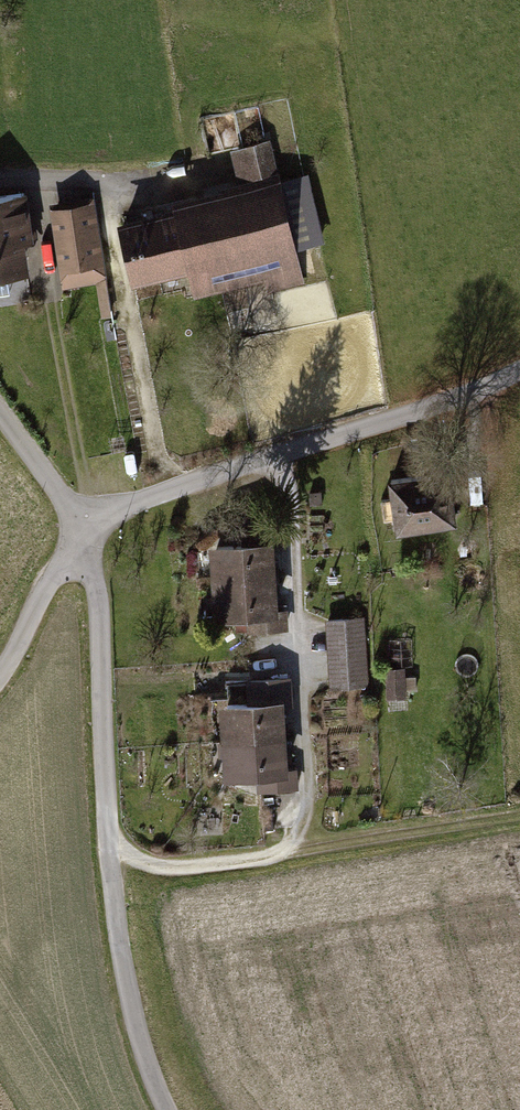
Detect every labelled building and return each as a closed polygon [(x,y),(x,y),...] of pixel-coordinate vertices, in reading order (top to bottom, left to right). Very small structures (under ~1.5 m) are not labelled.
[(148,210),(120,216),(135,277),(188,265),(194,290),(266,273),(270,289),(305,281),(297,247),(321,241),(305,174),(278,180),(267,137),(228,146),(236,181),(173,196),(175,203),(148,210)] [(0,191),(0,294),(10,293),(8,271),(30,269),(27,240),(37,238),(32,198),(28,198),(26,188),(0,191)] [(96,197),(49,204),(61,284),(98,279),(103,313),(112,312),(96,197)] [(428,466),(388,472),(395,527),(458,518),(450,463),(428,466)] [(210,539),(211,579),(277,577),(275,544),(282,544),(281,523),(241,525),(241,537),(210,539)] [(278,607),(277,577),(211,579),(212,616),(244,614),(245,631),(289,629),(288,606),(278,607)] [(366,613),(327,615),(330,686),(369,685),(366,613)] [(385,666),(387,695),(407,694),(406,665),(385,666)] [(218,699),(220,732),(285,727),(283,703),(292,703),(290,674),(246,677),(248,697),(218,699)] [(288,767),(285,727),(220,732),(223,772),(255,769),(256,790),(298,787),(297,767),(288,767)]
